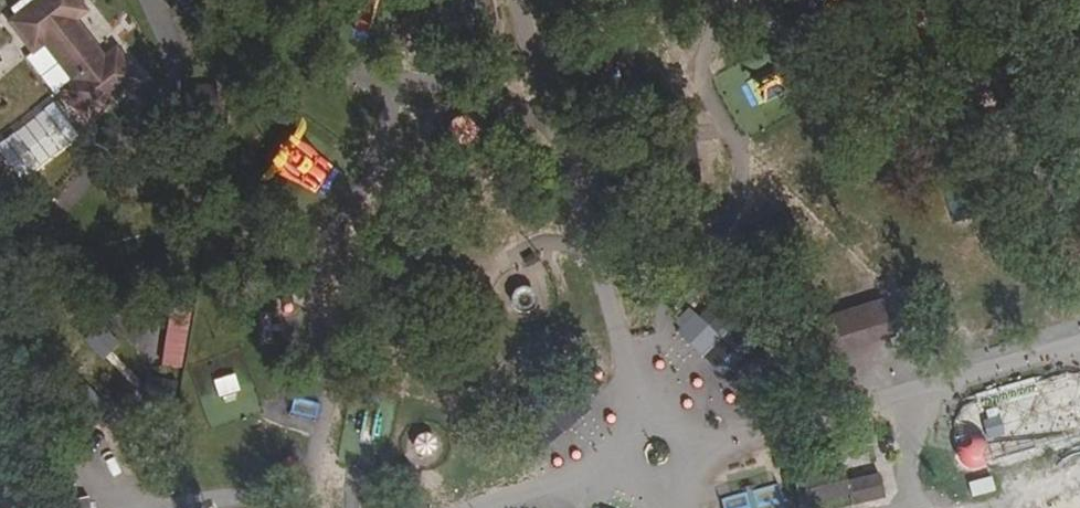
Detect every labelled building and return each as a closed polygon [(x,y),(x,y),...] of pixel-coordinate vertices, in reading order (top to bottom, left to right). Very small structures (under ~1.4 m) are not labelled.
[(14,25),(33,50),(45,40),(75,80),(63,89),(82,113),(135,73),(116,48),(104,57),(74,18),(85,9),(78,0),(46,0),(14,25)] [(0,138),(0,156),(23,181),(79,131),(47,96),(0,138)] [(528,284),(506,290),(512,313),(533,308),(528,284)] [(792,363),(896,335),(889,305),(784,334),(792,363)] [(97,321),(80,338),(101,359),(118,342),(97,321)] [(217,402),(240,394),(230,367),(207,375),(217,402)] [(144,402),(174,403),(174,378),(145,377),(144,402)] [(285,412),(314,419),(319,403),(290,395),(285,412)] [(424,429),(408,440),(419,457),(436,446),(424,429)] [(981,438),(961,437),(960,457),(980,458),(981,438)] [(845,471),(806,481),(813,507),(851,497),(853,505),(887,496),(882,474),(848,483),(845,471)] [(717,496),(720,507),(784,507),(778,482),(717,496)] [(90,498),(60,499),(61,507),(90,507),(90,498)]
